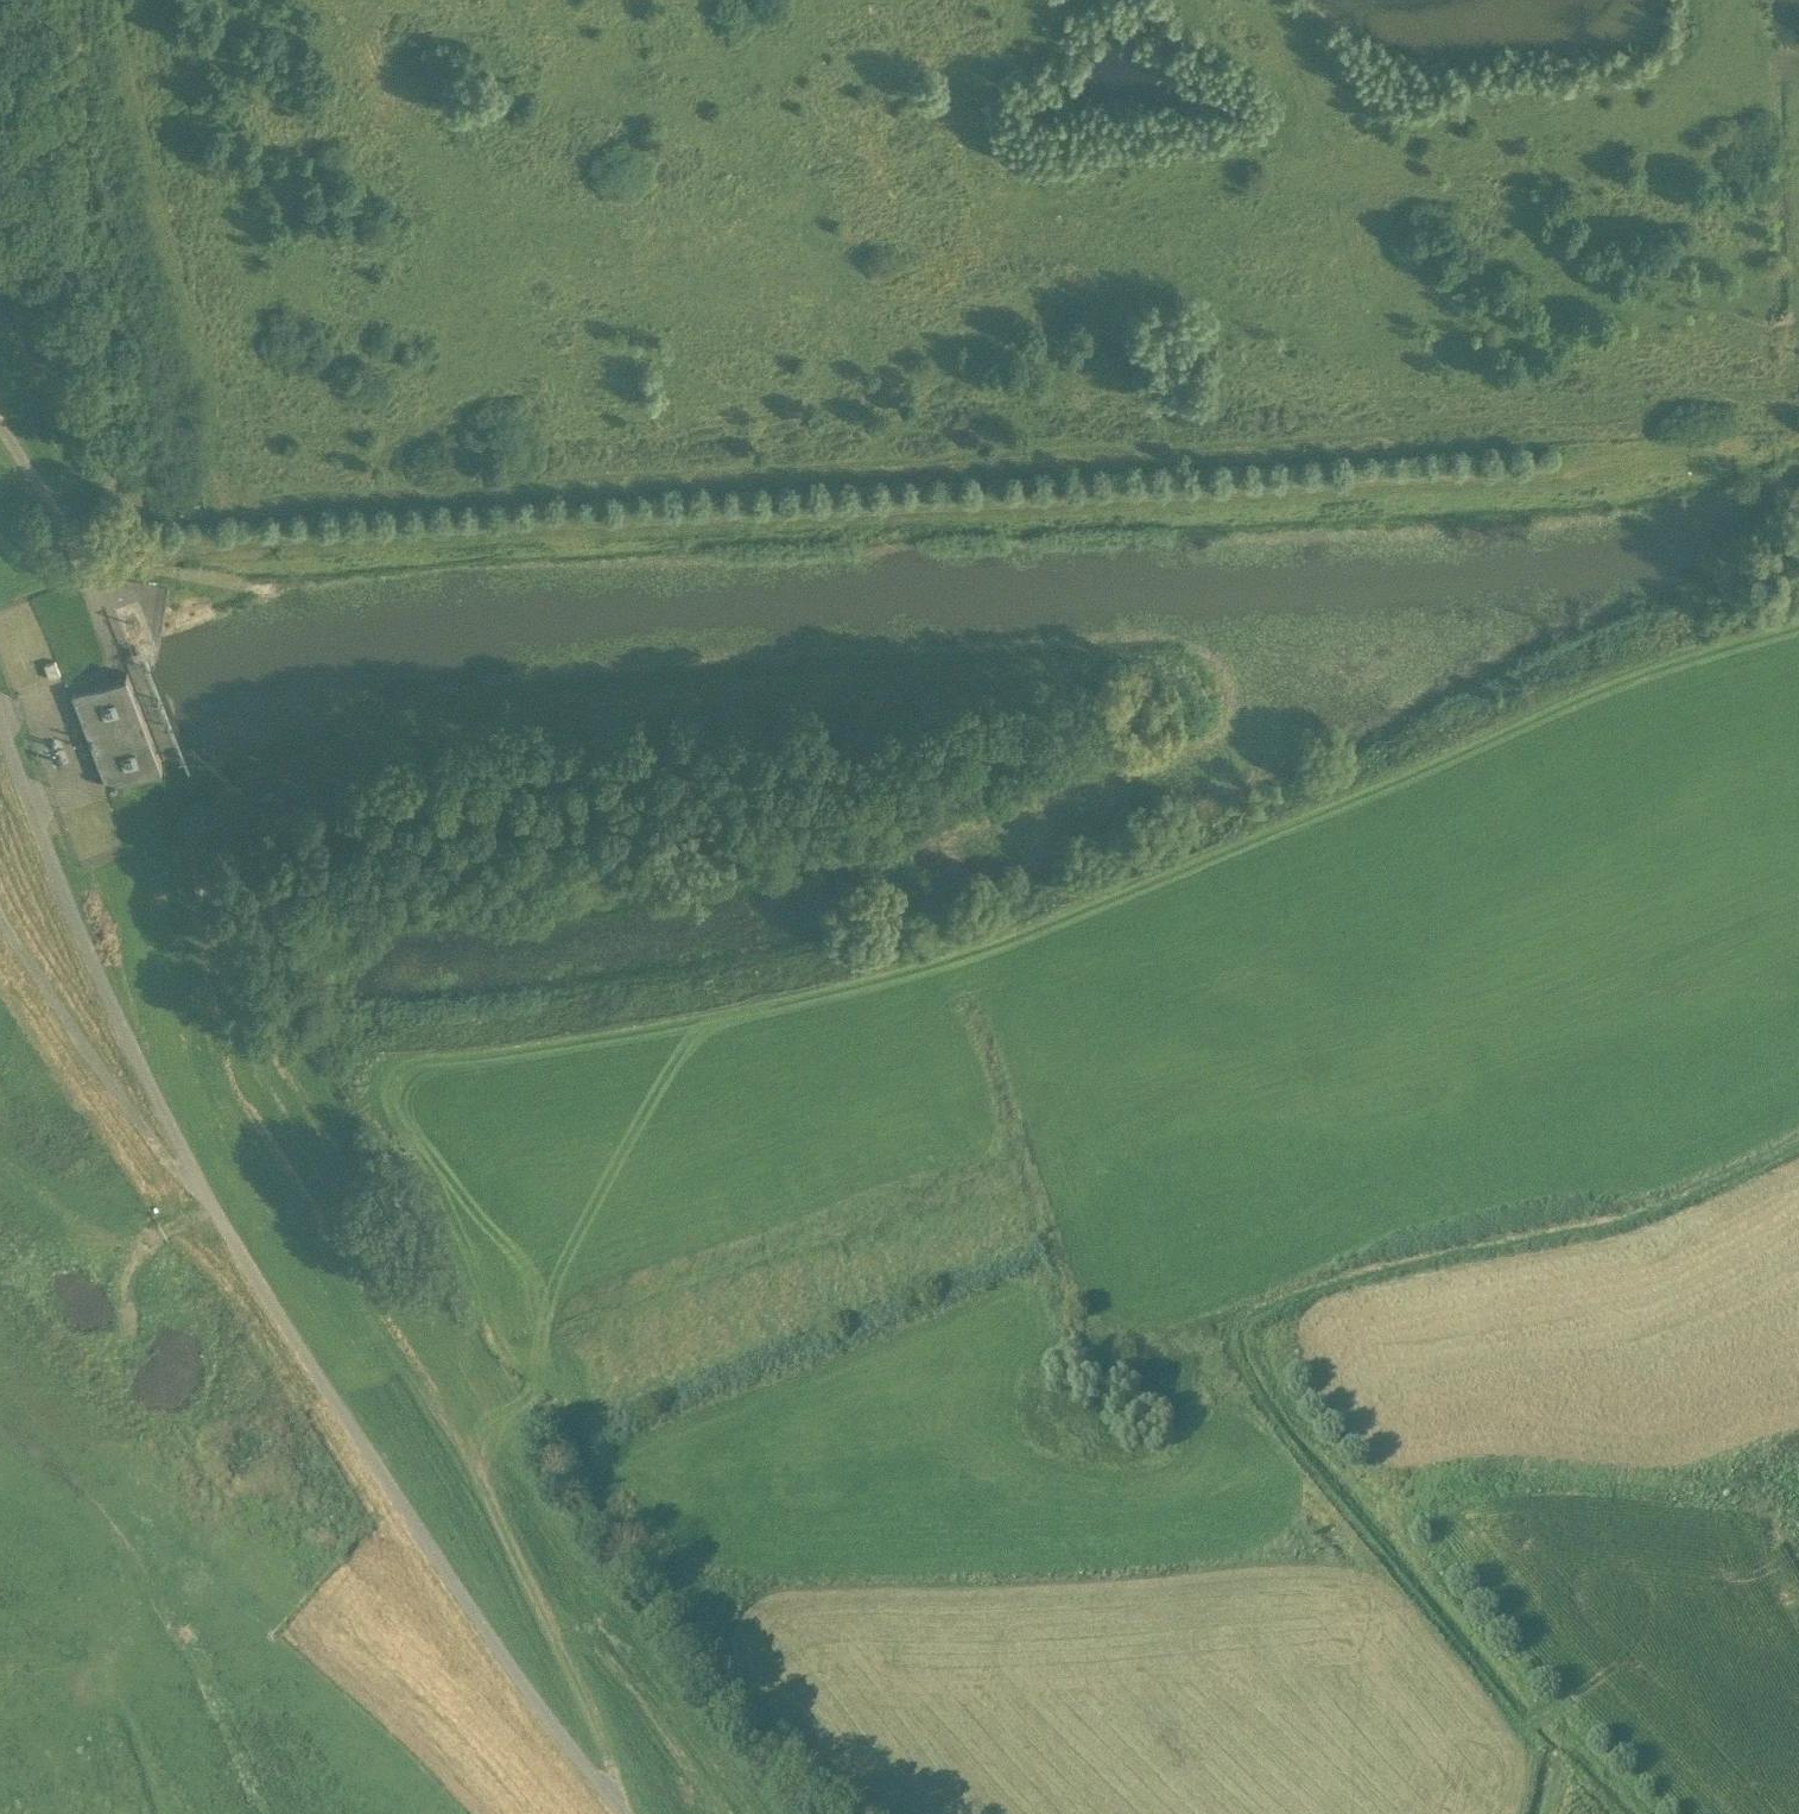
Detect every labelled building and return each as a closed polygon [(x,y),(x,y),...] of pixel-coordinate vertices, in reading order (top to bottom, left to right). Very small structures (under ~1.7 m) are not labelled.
[(49,678),(59,674),(54,660),(44,664),(49,678)] [(107,787),(162,765),(127,672),(70,693),(107,787)]
